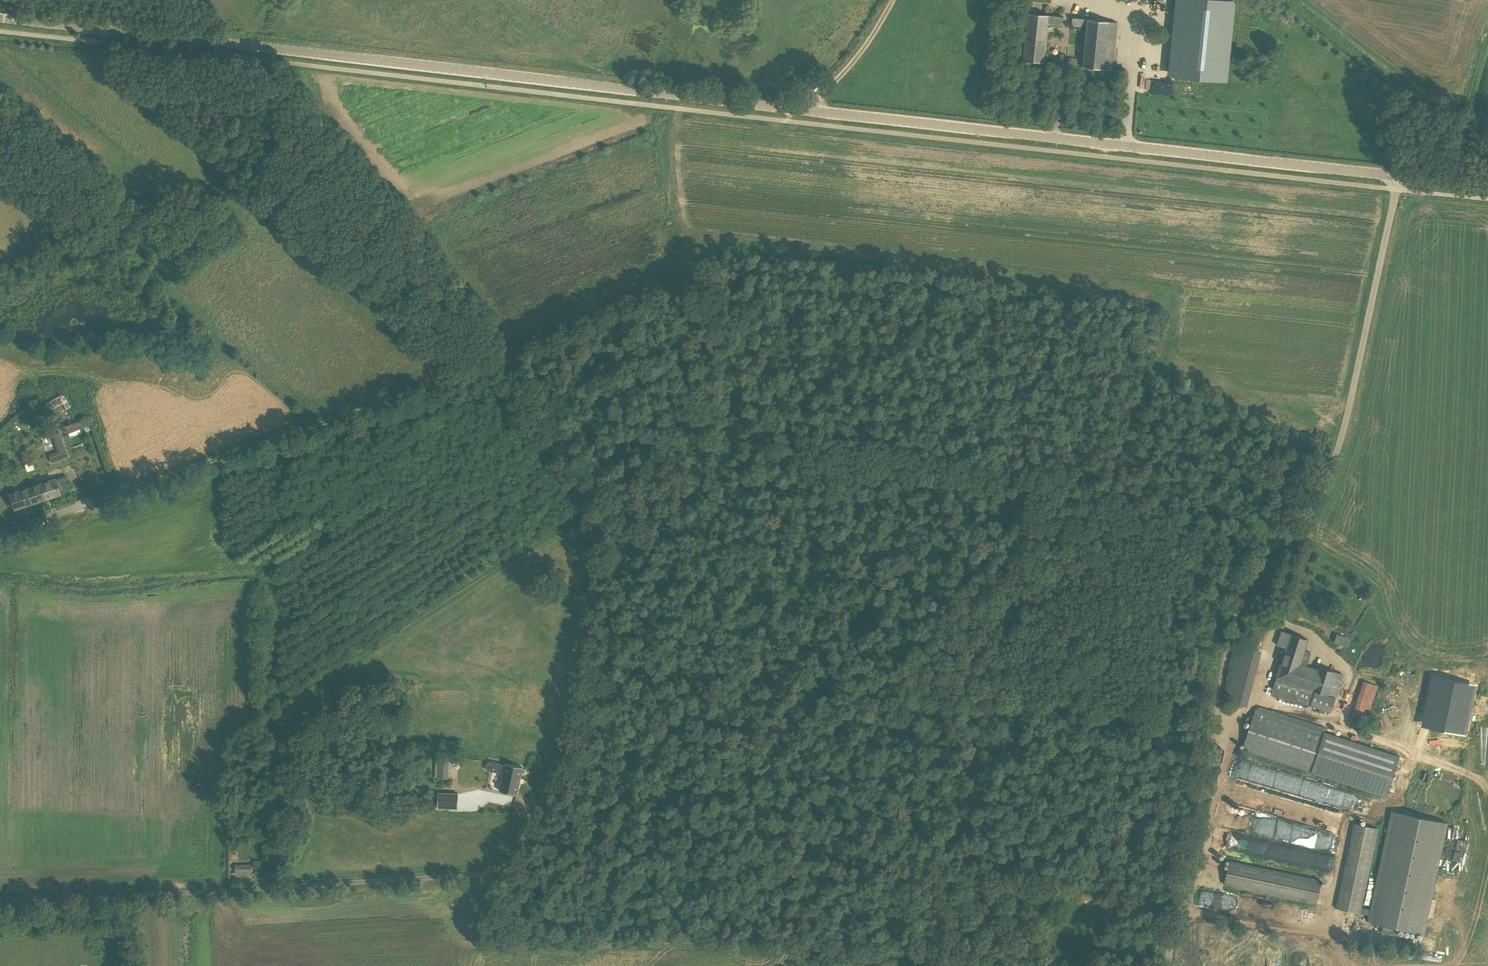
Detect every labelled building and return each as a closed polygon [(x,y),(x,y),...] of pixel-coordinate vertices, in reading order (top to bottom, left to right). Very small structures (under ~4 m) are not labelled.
[(1215,0),(1181,0),(1173,77),(1223,83),(1232,2),(1215,0)] [(1089,9),(1074,7),(1072,26),(1088,27),(1083,67),(1113,70),(1114,58),(1118,22),(1088,19),(1089,9)] [(1064,16),(1028,13),(1025,48),(1023,60),(1043,63),(1048,23),(1063,25),(1064,16)] [(65,424),(69,434),(90,425),(87,416),(65,424)] [(60,432),(52,435),(54,443),(63,440),(60,432)] [(48,448),(39,452),(45,467),(54,463),(48,448)] [(63,476),(40,484),(45,499),(60,494),(68,491),(63,476)] [(40,484),(37,485),(10,494),(14,509),(45,499),(40,484)] [(1343,674),(1320,666),(1318,671),(1300,664),(1304,651),(1308,639),(1282,631),(1278,645),(1287,648),(1271,695),(1298,703),(1298,701),(1331,711),(1336,697),(1343,674)] [(1334,642),(1341,645),(1344,636),(1337,633),(1334,642)] [(1247,705),(1260,650),(1237,645),(1224,700),(1247,705)] [(1430,674),(1420,724),(1423,724),(1407,815),(1448,824),(1475,682),(1430,674)] [(1366,721),(1378,685),(1363,680),(1351,716),(1366,721)] [(1399,758),(1256,711),(1243,749),(1386,796),(1399,758)] [(1244,759),(1239,778),(1297,793),(1300,781),(1304,782),(1306,775),(1244,759)] [(439,760),(438,778),(449,779),(450,760),(439,760)] [(271,768),(268,761),(256,766),(259,773),(271,768)] [(493,772),(495,762),(490,761),(487,763),(486,768),(488,770),(493,772)] [(506,764),(500,791),(517,794),(523,767),(506,764)] [(438,807),(458,808),(459,794),(441,793),(438,793),(438,807)] [(1380,829),(1353,823),(1340,885),(1335,907),(1369,915),(1367,922),(1382,925),(1381,932),(1397,936),(1398,929),(1425,934),(1435,886),(1448,824),(1407,815),(1391,811),(1375,885),(1370,909),(1362,907),(1367,885),(1380,829)] [(1272,820),(1270,840),(1332,848),(1335,829),(1272,820)] [(1321,880),(1230,861),(1225,885),(1316,904),(1320,885),(1321,880)] [(1205,904),(1239,915),(1244,899),(1210,888),(1205,904)]
